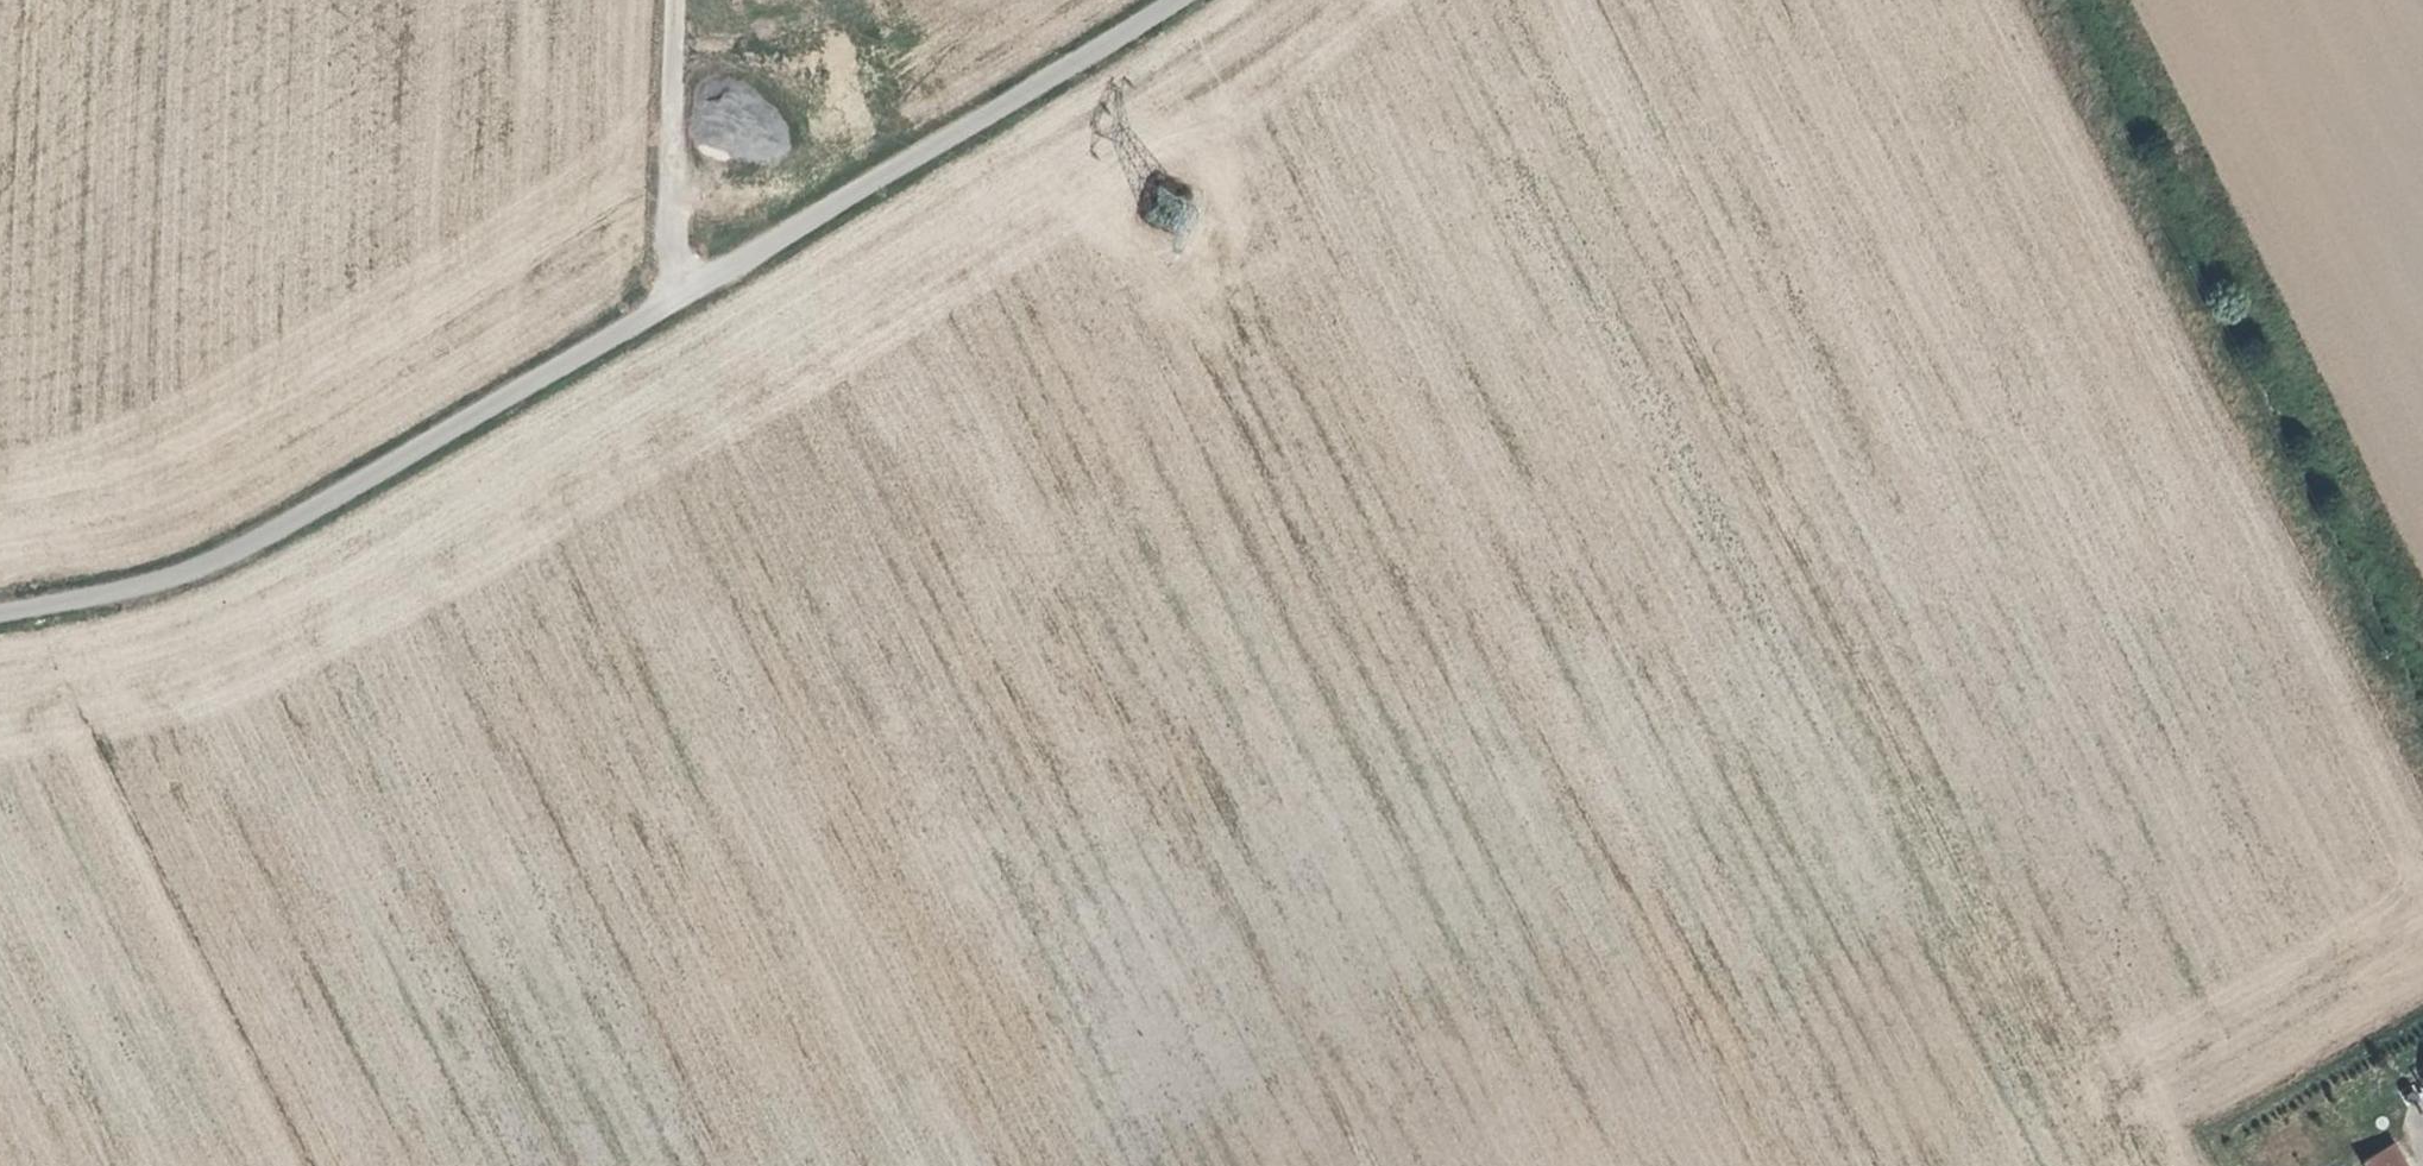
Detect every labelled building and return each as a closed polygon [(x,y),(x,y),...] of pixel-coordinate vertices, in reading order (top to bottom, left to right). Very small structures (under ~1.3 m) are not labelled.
[(2362,1165),(2409,1165),(2394,1142),(2360,1162),(2362,1165)]
